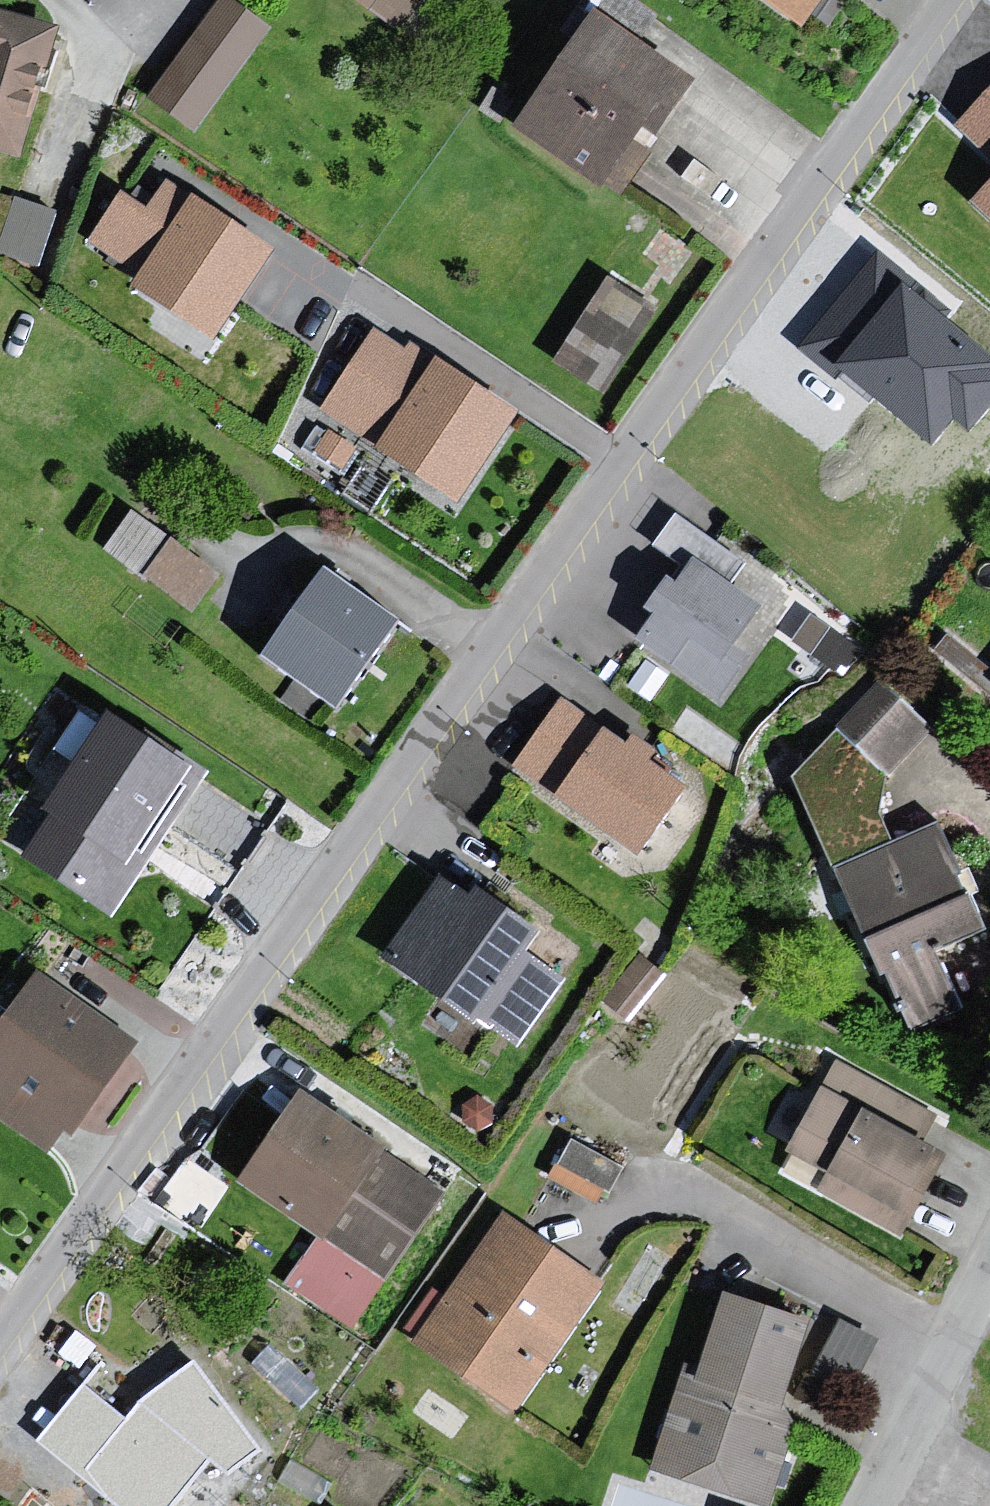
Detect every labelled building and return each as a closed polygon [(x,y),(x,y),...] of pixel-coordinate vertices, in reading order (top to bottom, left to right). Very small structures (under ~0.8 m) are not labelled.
[(194,127),(275,21),(247,0),(217,0),(147,91),(194,127)] [(384,37),(418,0),(336,0),(384,37)] [(782,37),(808,0),(739,0),(782,37)] [(574,16),(494,127),(595,203),(673,87),(574,16)] [(0,17),(0,159),(7,161),(41,30),(0,17)] [(989,234),(989,85),(948,133),(986,167),(958,205),(989,234)] [(57,203),(7,188),(0,212),(0,244),(41,256),(57,203)] [(277,244),(191,193),(133,289),(218,341),(277,244)] [(876,252),(800,348),(832,374),(838,366),(931,439),(951,413),(971,429),(989,405),(989,351),(946,317),(952,311),(876,252)] [(558,354),(608,382),(657,296),(608,268),(558,354)] [(519,412),(379,319),(318,409),(459,503),(519,412)] [(105,540),(193,606),(221,568),(134,502),(105,540)] [(303,561),(228,672),(320,732),(394,622),(303,561)] [(629,620),(618,645),(714,713),(736,663),(722,650),(747,619),(673,561),(655,587),(647,582),(622,609),(629,620)] [(932,727),(880,680),(792,775),(833,867),(893,842),(880,815),(885,776),(932,727)] [(564,696),(513,764),(635,852),(687,788),(564,696)] [(189,773),(74,714),(31,777),(44,789),(11,835),(19,844),(2,863),(93,928),(189,773)] [(893,842),(833,867),(904,1040),(972,1017),(938,957),(987,933),(939,824),(893,842)] [(424,881),(375,944),(422,1005),(506,1053),(548,983),(506,961),(514,935),(460,896),(456,909),(424,881)] [(665,976),(640,955),(603,999),(627,1019),(665,976)] [(0,1009),(0,1134),(30,1156),(120,1050),(18,980),(0,1009)] [(827,1062),(770,1157),(813,1177),(802,1202),(888,1245),(931,1164),(908,1155),(928,1122),(827,1062)] [(434,1201),(280,1096),(180,1235),(345,1336),(434,1201)] [(573,1131),(553,1169),(601,1195),(621,1157),(573,1131)] [(598,1292),(493,1218),(401,1351),(498,1424),(598,1292)] [(704,1296),(678,1369),(672,1366),(640,1478),(737,1505),(758,1505),(782,1436),(768,1413),(799,1327),(704,1296)] [(839,1314),(821,1361),(858,1376),(877,1329),(839,1314)] [(232,1504),(185,1476),(169,1505),(231,1505),(232,1504)]
